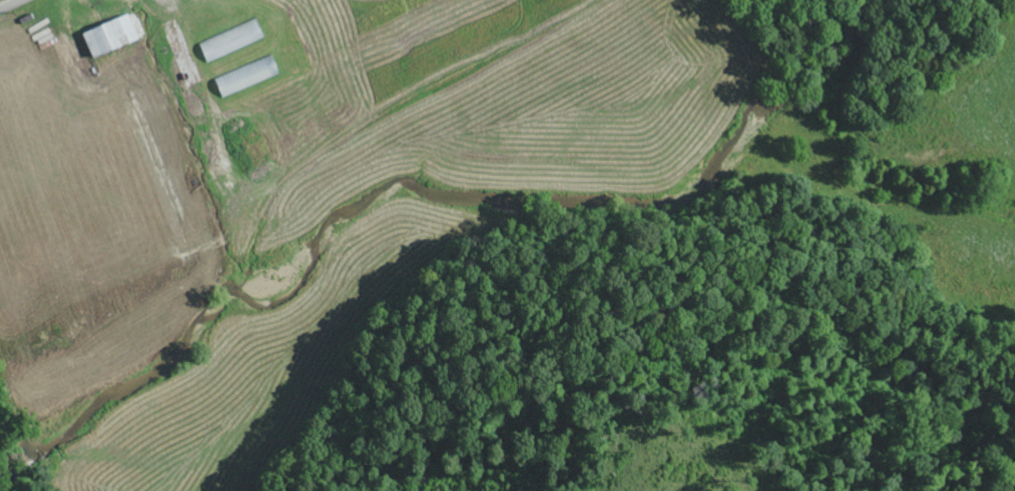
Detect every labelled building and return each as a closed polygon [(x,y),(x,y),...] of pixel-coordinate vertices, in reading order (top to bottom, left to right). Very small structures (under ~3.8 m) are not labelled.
[(86,58),(133,42),(124,17),(78,33),(86,58)] [(195,45),(202,64),(260,41),(253,22),(195,45)] [(210,80),(218,99),(276,77),(268,58),(210,80)]
